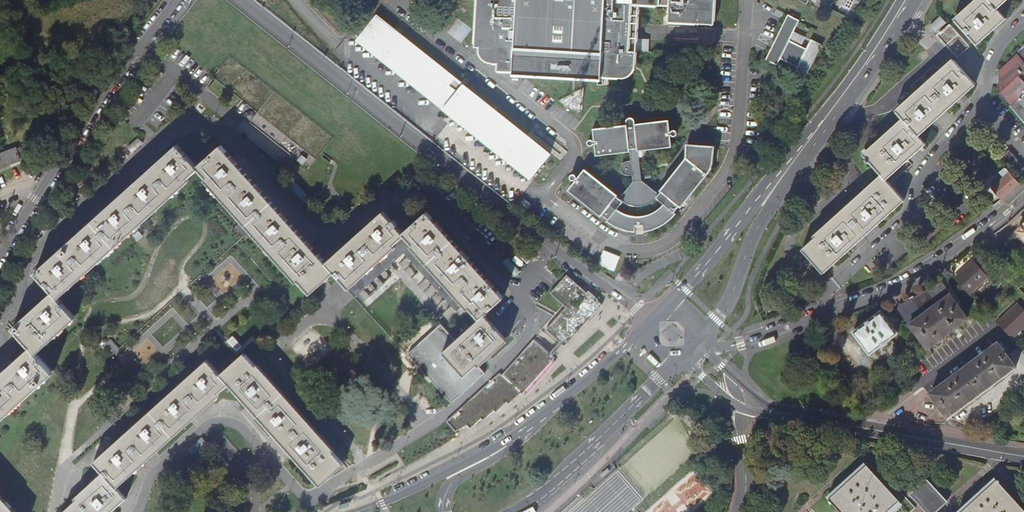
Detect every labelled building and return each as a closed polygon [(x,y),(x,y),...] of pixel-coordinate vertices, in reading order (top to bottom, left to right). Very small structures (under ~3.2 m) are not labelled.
[(474,47),(479,47),(479,50),(479,52),(479,54),(480,56),(482,58),(483,59),(485,61),(487,62),(489,63),(491,63),(497,63),(497,71),(513,72),(513,76),(601,81),(601,77),(621,78),(623,78),(626,78),(627,77),(629,76),(632,73),(634,72),(635,70),(635,68),(635,66),(639,5),(669,6),(668,22),(714,25),(716,0),(477,0),(474,47)] [(839,10),(861,18),(867,0),(843,0),(839,10)] [(954,21),(976,44),(1004,19),(995,9),(1005,0),(978,0),(954,21)] [(799,21),(788,15),(766,60),(777,65),(780,58),(797,67),(796,70),(806,75),(821,45),(811,40),(806,50),(788,41),(799,21)] [(361,25),(353,35),(532,178),(550,154),(531,138),(463,84),(398,33),(377,16),(367,29),(361,25)] [(950,25),(937,36),(956,55),(967,45),(950,25)] [(1023,122),(1023,57),(1020,53),(1002,70),(1001,92),(1013,105),(1011,107),(1023,122)] [(917,136),(929,125),(975,85),(954,60),(895,111),(902,119),(861,154),(880,176),(798,248),(818,274),(901,201),(884,180),(924,145),(917,136)] [(84,93),(90,84),(82,79),(77,88),(84,93)] [(618,195),(585,168),(568,190),(601,217),(602,215),(608,220),(607,221),(610,224),(613,226),(616,227),(619,229),(622,230),(626,231),(631,232),(636,232),(637,226),(643,225),(644,232),(647,232),(652,231),(656,229),(660,227),(661,227),(668,223),(671,220),(673,218),(676,214),(674,212),(679,206),(681,208),(708,174),(709,172),(711,168),(713,165),(713,162),(714,159),(715,146),(686,144),(686,157),(660,190),(661,192),(659,194),(658,197),(650,190),(642,183),(639,151),(672,147),(671,139),(669,120),(593,128),(596,155),(630,152),(633,185),(622,200),(617,196),(618,195)] [(138,138),(123,151),(128,157),(143,144),(138,138)] [(404,238),(479,320),(456,341),(441,355),(464,379),(477,367),(479,369),(480,368),(509,342),(485,315),(490,311),(491,313),(493,311),(492,309),(504,298),(492,283),(466,255),(440,226),(427,212),(403,233),(397,227),(399,225),(394,220),(392,221),(384,211),(368,226),(340,251),(327,263),(306,240),(291,223),(255,183),(240,166),(221,145),(197,167),(178,145),(157,164),(140,179),(117,200),(72,240),(56,255),(36,272),(54,292),(45,300),(12,329),(30,349),(8,368),(0,375),(0,419),(52,372),(36,354),(77,318),(57,296),(115,244),(199,169),(309,293),(333,271),(349,288),(404,238)] [(20,157),(16,148),(0,154),(0,167),(20,159),(20,157)] [(1017,173),(1023,168),(1008,150),(1000,158),(1013,173),(1016,171),(1017,173)] [(1001,198),(1019,182),(1014,176),(1005,166),(999,171),(1003,177),(991,186),(1001,198)] [(434,175),(429,181),(442,195),(448,190),(434,175)] [(295,182),(289,187),(302,201),(307,196),(295,182)] [(53,215),(38,228),(43,234),(58,221),(53,215)] [(599,264),(615,270),(621,255),(605,249),(599,264)] [(954,277),(969,293),(988,275),(986,272),(991,267),(982,257),(976,262),(974,259),(954,277)] [(521,272),(508,258),(503,262),(516,276),(521,272)] [(614,279),(619,282),(623,277),(630,273),(627,267),(619,272),(614,279)] [(569,307),(549,329),(567,346),(571,343),(570,342),(577,335),(578,335),(581,332),(580,331),(587,324),(588,324),(591,320),(590,320),(603,306),(598,302),(600,300),(589,291),(586,293),(568,276),(553,293),(565,303),(569,307)] [(898,307),(910,324),(916,331),(930,348),(955,329),(969,319),(966,316),(960,307),(942,283),(930,292),(929,289),(913,300),(911,298),(898,307)] [(1023,326),(1023,311),(1018,304),(997,323),(1010,338),(1023,326)] [(879,311),(853,331),(870,352),(896,333),(879,311)] [(441,355),(456,341),(441,325),(408,355),(424,374),(451,404),(484,373),(480,368),(479,369),(477,367),(464,379),(441,355)] [(555,359),(534,339),(502,375),(500,373),(447,421),(456,432),(468,426),(471,429),(482,419),(484,421),(490,416),(489,416),(496,409),(498,412),(502,408),(502,407),(508,402),(510,404),(522,393),(523,394),(527,391),(533,383),(534,384),(537,380),(537,379),(543,372),(544,373),(547,369),(547,368),(555,359)] [(950,382),(931,396),(950,421),(1016,370),(997,345),(978,360),(950,382)] [(92,462),(93,463),(103,474),(63,510),(65,511),(109,511),(118,504),(125,498),(113,485),(138,463),(147,454),(175,429),(195,411),(205,402),(226,383),(251,411),(271,432),(278,441),(286,449),(293,457),(317,483),(341,461),(284,398),(244,354),(221,376),(206,360),(92,462)] [(202,438),(188,450),(193,455),(207,443),(202,438)] [(266,463),(260,468),(274,482),(279,477),(266,463)] [(901,504),(902,503),(868,466),(847,486),(830,501),(839,511),(892,511),(901,504)] [(608,469),(601,475),(603,477),(610,471),(608,469)] [(996,478),(979,494),(977,496),(959,511),(1023,511),(1023,509),(1015,499),(1013,497),(996,478)] [(926,511),(939,511),(949,503),(939,492),(928,479),(910,495),(926,511)] [(0,497),(0,511),(13,511),(0,497)]
